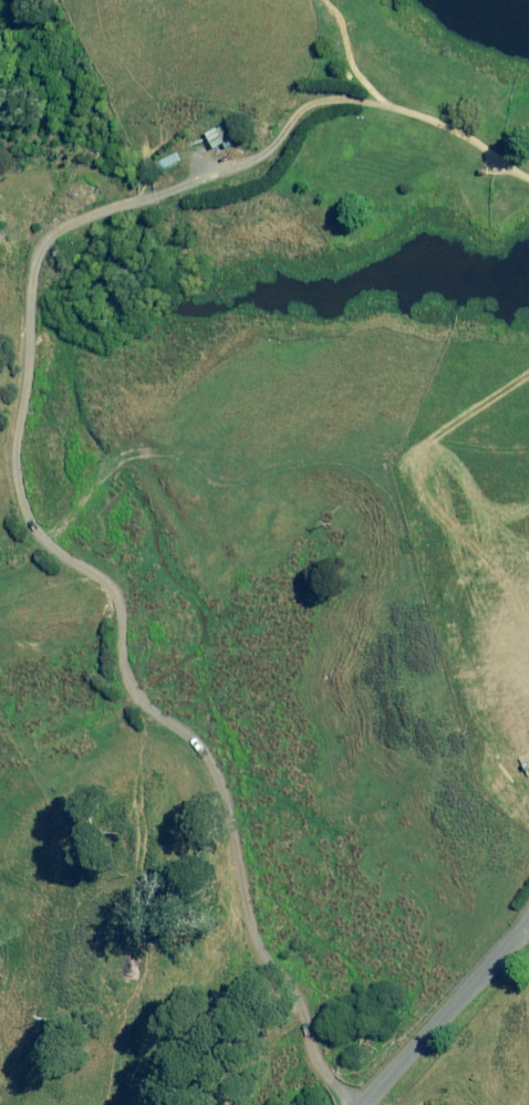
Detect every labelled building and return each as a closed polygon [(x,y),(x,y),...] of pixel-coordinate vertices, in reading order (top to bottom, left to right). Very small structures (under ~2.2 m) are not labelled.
[(162,172),(181,162),(177,154),(158,164),(162,172)]
